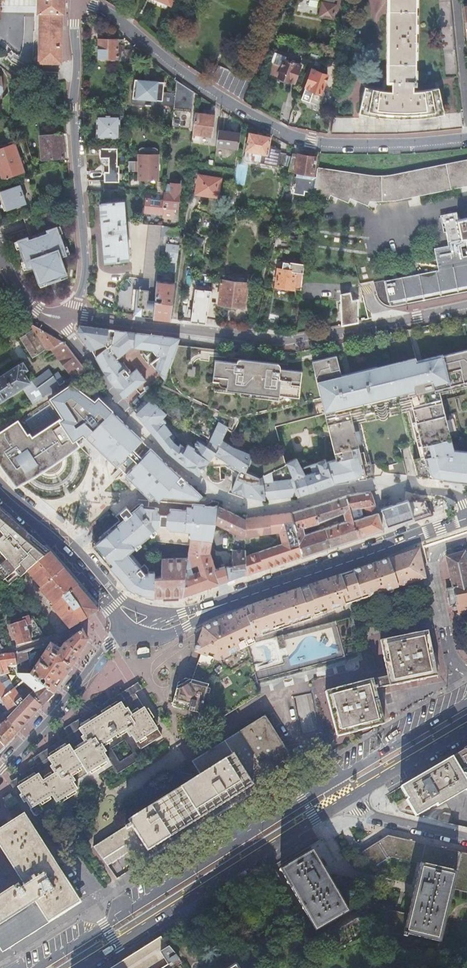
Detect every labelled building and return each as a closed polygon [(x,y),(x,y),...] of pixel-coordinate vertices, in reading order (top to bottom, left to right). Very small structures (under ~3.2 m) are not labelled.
[(39,7),(39,12),(41,12),(40,61),(60,62),(62,13),(64,12),(64,0),(40,0),(39,7)] [(323,1),(321,16),(327,17),(328,14),(335,16),(338,0),(316,0),(323,1)] [(464,128),(462,113),(445,114),(439,87),(429,89),(416,91),(416,0),(389,0),(388,90),(378,89),(365,87),(359,118),(335,117),(332,134),(345,135),(376,135),(396,134),(464,128)] [(447,77),(459,76),(450,0),(438,0),(447,77)] [(128,15),(135,21),(142,8),(133,3),(128,15)] [(97,60),(123,61),(123,51),(123,40),(97,40),(97,60)] [(0,42),(0,51),(3,54),(14,67),(14,57),(0,42)] [(273,57),(267,74),(278,78),(278,80),(290,83),(290,82),(295,83),(300,65),(273,57)] [(312,70),(304,97),(322,103),(326,90),(323,89),(327,75),(312,70)] [(57,82),(58,72),(42,71),(41,82),(57,82)] [(164,83),(134,80),(132,100),(132,105),(146,106),(156,107),(157,105),(162,106),(173,107),(174,99),(175,94),(163,93),(164,83)] [(173,109),(191,111),(193,91),(176,80),(175,94),(174,99),(173,107),(173,109)] [(296,123),(299,112),(293,110),(290,121),(296,123)] [(194,114),(192,134),(212,136),(214,116),(194,114)] [(99,116),(98,138),(120,139),(120,129),(126,129),(127,119),(120,118),(120,117),(99,116)] [(219,131),(216,147),(238,150),(241,134),(219,131)] [(62,134),(39,137),(42,160),(65,157),(62,134)] [(249,135),(244,159),(250,160),(250,162),(283,168),(285,156),(279,155),(279,152),(268,147),(270,140),(249,135)] [(0,150),(0,169),(4,179),(25,172),(15,144),(0,150)] [(121,181),(122,146),(99,145),(99,172),(90,172),(89,178),(101,178),(101,180),(121,181)] [(87,165),(94,165),(95,156),(88,155),(87,165)] [(292,158),(289,172),(317,176),(318,169),(320,158),(300,155),(299,159),(292,158)] [(140,156),(140,181),(158,181),(158,156),(140,156)] [(315,194),(328,200),(331,195),(347,203),(349,198),(367,206),(370,201),(382,201),(391,200),(398,199),(406,198),(421,195),(466,186),(466,160),(397,173),(387,175),(378,176),(372,176),(366,175),(318,169),(317,176),(315,194)] [(235,183),(246,184),(247,165),(237,164),(235,183)] [(199,174),(195,194),(217,198),(221,179),(199,174)] [(105,191),(105,184),(87,183),(88,194),(105,194),(105,191)] [(170,185),(165,184),(164,194),(146,194),(144,213),(163,215),(164,218),(171,219),(173,216),(174,209),(177,210),(179,185),(170,184),(170,185)] [(0,193),(0,194),(6,212),(24,205),(18,187),(0,193)] [(123,205),(100,207),(105,264),(128,262),(123,205)] [(462,219),(461,212),(445,215),(447,225),(425,229),(430,254),(426,259),(358,272),(360,283),(373,281),(376,296),(377,298),(377,300),(379,302),(380,303),(382,305),(384,306),(387,306),(389,306),(391,306),(392,306),(466,291),(466,218),(462,219)] [(162,226),(149,225),(143,279),(156,281),(157,275),(158,266),(162,226)] [(45,282),(46,285),(51,284),(56,282),(61,280),(60,277),(66,275),(60,258),(66,256),(63,249),(65,248),(60,235),(59,235),(56,228),(18,241),(20,248),(19,249),(23,262),(25,262),(27,269),(33,267),(39,284),(45,282)] [(167,271),(175,272),(179,241),(167,239),(166,245),(170,245),(167,271)] [(275,286),(301,290),(305,265),(283,262),(282,269),(278,268),(275,286)] [(156,281),(154,301),(152,318),(170,320),(174,283),(156,281)] [(211,294),(206,319),(215,320),(219,304),(243,307),(245,284),(221,281),(219,295),(211,294)] [(152,318),(154,301),(148,301),(149,292),(129,289),(126,315),(152,318)] [(205,324),(206,319),(211,294),(212,292),(195,290),(190,322),(205,324)] [(339,294),(340,324),(355,321),(355,300),(348,301),(348,292),(339,294)] [(268,319),(267,327),(275,328),(276,320),(268,319)] [(64,343),(32,325),(23,331),(27,337),(22,340),(32,356),(46,347),(49,350),(53,348),(74,376),(84,369),(64,343)] [(76,333),(89,351),(105,345),(107,330),(78,326),(76,333)] [(178,338),(113,330),(111,345),(108,347),(117,358),(130,349),(153,351),(156,356),(157,359),(151,364),(163,381),(169,363),(178,338)] [(108,347),(106,349),(115,360),(117,358),(108,347)] [(417,483),(466,481),(466,453),(453,449),(442,401),(466,395),(466,347),(391,365),(402,410),(412,407),(424,463),(419,465),(413,466),(417,483)] [(103,374),(121,397),(124,399),(125,399),(126,399),(127,399),(148,384),(139,372),(134,376),(131,378),(127,373),(130,371),(124,362),(119,366),(115,360),(106,349),(93,358),(103,374)] [(392,412),(402,410),(391,365),(379,367),(378,364),(342,372),(337,353),(313,358),(334,460),(325,462),(333,482),(358,479),(373,478),(369,461),(366,462),(361,463),(352,421),(373,416),(379,415),(379,418),(387,416),(387,413),(392,412)] [(300,378),(301,369),(281,366),(281,360),(241,356),(239,357),(238,359),(216,356),(215,371),(214,377),(212,384),(219,385),(229,385),(281,390),(301,392),(300,378)] [(0,377),(0,401),(28,382),(23,372),(27,369),(22,362),(0,377)] [(95,404),(72,376),(0,434),(0,462),(17,482),(82,430),(84,428),(105,410),(98,402),(95,404)] [(33,381),(43,397),(52,391),(42,376),(33,381)] [(161,419),(164,416),(151,402),(135,415),(166,452),(172,444),(171,442),(174,439),(163,425),(164,423),(161,419)] [(408,413),(419,465),(424,463),(412,407),(402,410),(403,414),(408,413)] [(105,410),(84,428),(82,430),(117,465),(141,440),(105,410)] [(374,420),(373,416),(352,421),(361,463),(366,462),(358,424),(374,420)] [(217,446),(221,440),(227,427),(217,423),(210,440),(209,442),(217,446)] [(199,433),(205,437),(208,430),(201,427),(199,433)] [(116,466),(117,465),(82,430),(86,437),(86,438),(88,439),(116,466)] [(150,448),(141,440),(117,465),(126,474),(150,448)] [(240,469),(246,471),(252,454),(231,446),(231,445),(221,440),(217,446),(213,452),(207,462),(211,465),(212,466),(215,465),(218,461),(238,473),(240,469)] [(213,452),(200,445),(196,442),(192,448),(187,445),(182,451),(176,446),(169,455),(186,468),(198,476),(207,462),(213,452)] [(176,446),(172,444),(166,452),(169,455),(176,446)] [(155,453),(150,448),(126,474),(147,494),(148,494),(198,497),(200,495),(175,470),(174,471),(155,453)] [(309,492),(333,482),(325,462),(324,460),(309,465),(310,472),(304,474),(300,468),(295,459),(286,464),(292,478),(298,494),(308,491),(309,492)] [(223,465),(238,473),(218,461),(215,465),(219,465),(223,465)] [(219,465),(215,465),(212,466),(211,465),(210,465),(209,467),(208,468),(208,469),(207,470),(207,472),(207,474),(207,475),(208,476),(209,478),(210,479),(211,480),(212,481),(214,481),(215,481),(217,481),(218,481),(220,480),(221,480),(222,479),(223,477),(220,478),(219,465)] [(251,497),(259,476),(246,471),(240,469),(238,473),(231,490),(245,496),(251,497)] [(272,482),(271,471),(262,475),(264,499),(297,495),(298,494),(292,478),(272,482)] [(147,494),(126,474),(125,475),(146,495),(147,494)] [(264,499),(262,475),(259,476),(251,497),(264,499)] [(370,492),(346,496),(352,520),(364,517),(362,508),(366,507),(368,516),(377,513),(370,492)] [(315,506),(292,510),(296,527),(302,526),(303,528),(319,523),(343,513),(345,522),(325,528),(331,546),(382,529),(377,513),(368,516),(364,517),(352,520),(346,496),(315,506)] [(409,500),(382,509),(389,526),(429,513),(426,501),(409,500)] [(158,540),(167,507),(145,505),(142,503),(139,502),(130,509),(127,505),(115,514),(119,518),(120,521),(99,538),(95,541),(130,587),(143,592),(157,592),(158,573),(158,571),(158,570),(150,570),(149,566),(146,561),(142,564),(130,549),(151,532),(157,540),(158,540)] [(194,508),(167,507),(158,540),(191,542),(193,537),(214,539),(216,529),(219,506),(194,504),(194,508)] [(247,519),(219,506),(216,529),(233,530),(232,548),(236,548),(235,565),(228,564),(219,567),(213,549),(214,539),(193,537),(191,542),(191,544),(189,556),(182,596),(186,595),(247,575),(245,549),(245,545),(245,537),(247,519)] [(292,510),(277,513),(277,538),(275,537),(275,539),(261,544),(264,569),(303,556),(296,527),(292,510)] [(2,582),(7,587),(17,578),(19,580),(21,577),(20,576),(24,572),(25,574),(38,562),(49,553),(45,552),(20,529),(0,511),(0,582),(2,582)] [(247,518),(247,519),(245,537),(274,532),(275,537),(277,538),(277,513),(247,518)] [(120,521),(119,518),(97,536),(99,538),(120,521)] [(302,526),(296,527),(303,556),(331,546),(325,528),(305,535),(303,528),(302,526)] [(128,589),(145,597),(157,596),(157,592),(143,592),(130,587),(95,541),(91,545),(109,567),(110,566),(128,589)] [(245,549),(247,575),(264,569),(261,544),(245,549)] [(425,580),(418,550),(277,598),(264,602),(247,609),(235,614),(222,620),(214,624),(205,629),(198,655),(202,657),(194,685),(179,693),(174,709),(218,723),(257,699),(259,678),(314,664),(316,671),(358,659),(358,658),(353,640),(347,618),(345,607),(352,604),(425,580)] [(452,588),(453,589),(446,590),(450,607),(453,607),(452,607),(452,608),(452,609),(452,610),(453,610),(453,611),(454,611),(455,611),(456,610),(457,609),(459,618),(461,617),(460,614),(466,613),(466,559),(465,552),(446,557),(452,588)] [(58,564),(49,553),(38,562),(25,574),(29,578),(32,576),(41,586),(39,588),(53,604),(51,606),(67,624),(69,627),(78,622),(87,617),(67,592),(72,590),(77,586),(58,564)] [(163,573),(158,573),(157,592),(157,596),(182,596),(189,556),(164,556),(163,571),(163,573)] [(28,585),(21,577),(19,580),(17,578),(7,587),(14,596),(28,585)] [(98,611),(77,586),(72,590),(67,592),(87,617),(97,612),(98,611)] [(11,625),(17,646),(31,642),(27,626),(35,623),(32,618),(16,624),(11,625)] [(389,676),(327,690),(337,736),(383,726),(375,689),(437,675),(427,628),(381,639),(389,676)] [(73,664),(87,641),(80,630),(63,644),(60,650),(50,643),(31,673),(52,693),(71,669),(73,664)] [(0,655),(0,699),(2,702),(4,702),(9,715),(15,710),(13,704),(21,697),(12,685),(20,682),(18,680),(20,678),(33,690),(29,695),(43,706),(53,694),(52,693),(31,673),(18,674),(17,671),(9,673),(8,667),(16,664),(14,653),(0,655)] [(139,684),(133,688),(163,738),(170,735),(139,684)] [(38,766),(10,783),(15,791),(18,788),(22,795),(28,791),(24,784),(59,763),(55,755),(105,725),(100,717),(122,703),(124,707),(138,698),(163,739),(163,738),(133,688),(64,729),(69,737),(33,758),(38,766)] [(15,710),(9,715),(19,730),(20,731),(43,706),(29,695),(23,700),(21,697),(13,704),(15,710)] [(28,791),(22,795),(35,816),(78,790),(74,783),(109,762),(100,747),(130,730),(142,751),(163,739),(138,698),(124,707),(122,703),(100,717),(105,725),(55,755),(59,763),(24,784),(28,791)] [(267,758),(279,778),(297,767),(265,718),(241,733),(260,762),(267,758)] [(3,746),(16,733),(6,719),(0,724),(0,743),(3,746)] [(130,730),(100,747),(109,762),(74,783),(78,790),(35,816),(40,825),(95,792),(90,784),(114,770),(117,776),(147,759),(142,751),(130,730)] [(128,826),(94,847),(106,867),(127,855),(136,868),(279,778),(267,758),(260,762),(241,733),(193,763),(203,780),(187,790),(185,787),(133,818),(129,821),(131,824),(128,826)] [(453,756),(465,776),(466,775),(466,748),(453,756)] [(453,756),(401,787),(408,799),(407,800),(416,816),(436,804),(437,806),(466,789),(466,775),(465,776),(453,756)] [(0,795),(0,798),(5,805),(15,799),(9,790),(0,795)] [(439,815),(438,822),(449,824),(451,814),(443,812),(439,815)] [(3,953),(10,948),(49,923),(48,922),(80,902),(25,815),(0,830),(0,844),(26,885),(22,888),(20,885),(0,897),(0,949),(3,953)] [(361,852),(371,870),(391,858),(419,865),(455,873),(451,890),(466,893),(466,855),(387,836),(361,852)] [(310,850),(280,869),(318,929),(348,910),(310,850)] [(455,873),(419,865),(403,934),(439,943),(451,890),(455,873)] [(160,937),(110,967),(185,967),(160,937)]
